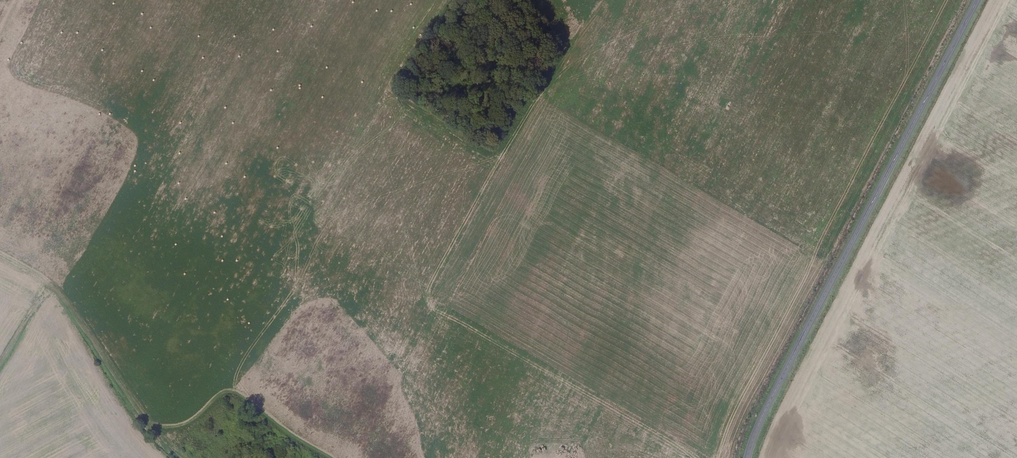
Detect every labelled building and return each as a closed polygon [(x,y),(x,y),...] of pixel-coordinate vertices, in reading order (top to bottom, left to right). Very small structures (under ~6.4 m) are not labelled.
[(209,420),(204,416),(198,423),(203,426),(209,420)]
